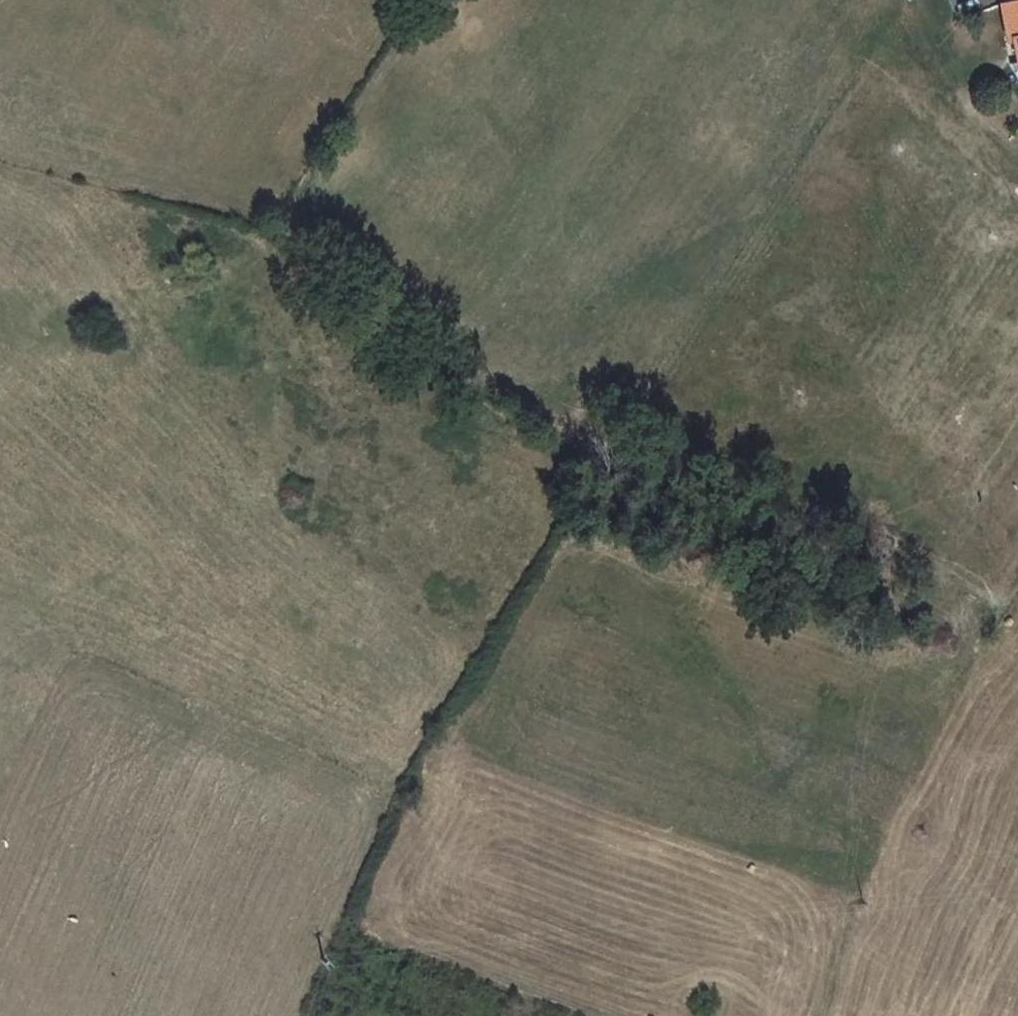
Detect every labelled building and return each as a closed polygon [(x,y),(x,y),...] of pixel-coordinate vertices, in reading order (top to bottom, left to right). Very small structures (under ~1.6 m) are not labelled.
[(1000,9),(1016,65),(1017,64),(1017,4),(1000,9)]
